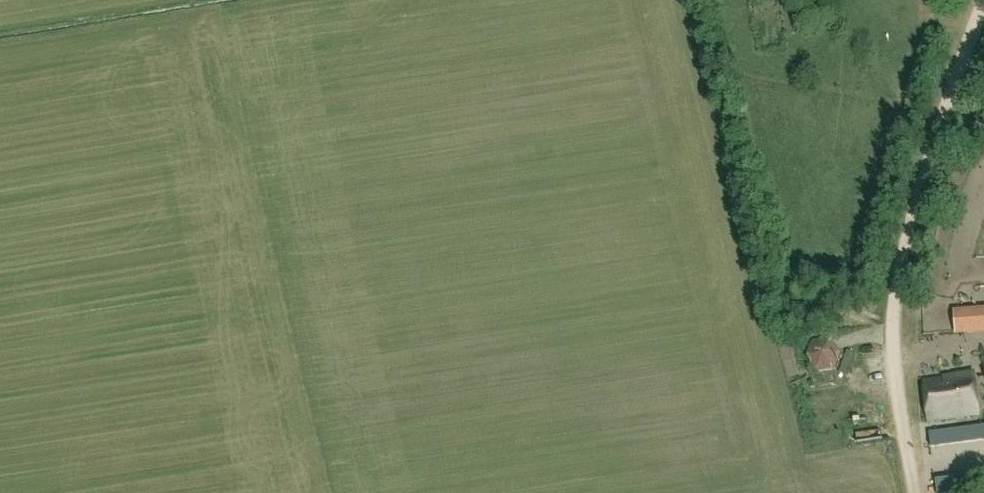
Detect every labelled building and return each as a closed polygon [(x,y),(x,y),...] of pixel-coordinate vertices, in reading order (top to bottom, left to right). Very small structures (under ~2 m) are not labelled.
[(965,332),(983,331),(983,311),(964,312),(965,332)] [(841,354),(830,340),(813,343),(807,358),(818,372),(835,370),(841,354)] [(980,415),(974,375),(923,382),(928,422),(980,415)] [(929,434),(931,447),(983,440),(983,427),(929,434)] [(936,483),(937,492),(945,492),(983,488),(983,476),(936,483)]
